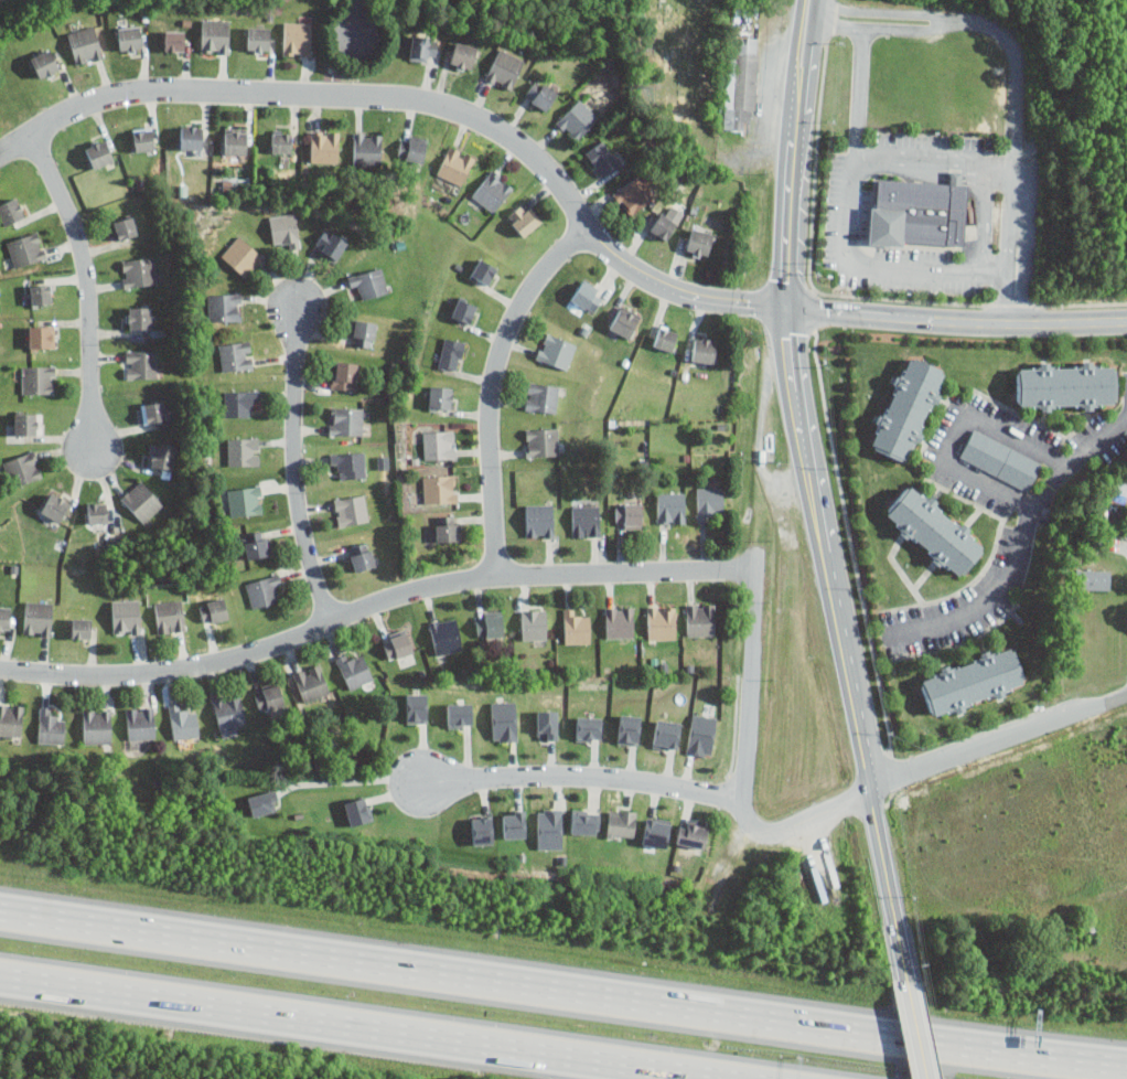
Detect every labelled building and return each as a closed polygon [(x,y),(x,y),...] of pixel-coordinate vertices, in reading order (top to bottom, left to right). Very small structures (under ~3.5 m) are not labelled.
[(230,19),(201,19),(201,53),(230,53),(230,19)] [(312,55),(312,20),(282,20),(282,55),(312,55)] [(120,53),(142,50),(139,24),(117,28),(120,53)] [(77,65),(104,57),(94,25),(67,33),(77,65)] [(270,26),(246,26),(246,52),(270,52),(270,26)] [(185,30),(164,30),(164,51),(185,51),(185,30)] [(440,39),(414,32),(407,57),(433,64),(440,39)] [(760,38),(730,36),(724,132),(762,135),(762,121),(755,120),(760,38)] [(472,71),(477,46),(454,41),(449,65),(472,71)] [(485,78),(511,90),(525,60),(500,47),(485,78)] [(40,79),(60,71),(51,49),(30,56),(40,79)] [(546,111),(558,93),(536,78),(524,97),(546,111)] [(577,141),(600,118),(580,98),(557,121),(577,141)] [(203,125),(180,125),(180,153),(203,153),(203,125)] [(154,149),(153,127),(132,129),(133,150),(154,149)] [(224,153),(247,153),(247,128),(224,128),(224,153)] [(291,130),(270,130),(270,151),(291,151),(291,130)] [(340,162),(340,130),(310,130),(310,162),(340,162)] [(382,167),(382,131),(353,131),(353,167),(382,167)] [(396,158),(422,164),(428,140),(402,133),(396,158)] [(84,147),(92,169),(114,160),(105,139),(84,147)] [(620,167),(605,140),(586,150),(600,177),(620,167)] [(462,185),(475,157),(450,146),(437,173),(462,185)] [(494,213),(513,188),(491,170),(472,196),(494,213)] [(967,184),(959,183),(960,172),(951,171),(949,183),(874,179),(870,241),(963,247),(967,184)] [(613,195),(631,216),(656,195),(638,173),(613,195)] [(3,226),(24,217),(17,196),(0,203),(0,218),(3,226)] [(506,217),(523,237),(541,222),(525,202),(506,217)] [(666,241),(677,222),(659,212),(648,231),(666,241)] [(285,239),(286,248),(300,247),(298,213),(270,215),(271,241),(285,239)] [(139,234),(132,215),(112,222),(119,241),(139,234)] [(336,260),(348,242),(325,227),(313,246),(336,260)] [(707,258),(715,234),(694,227),(685,252),(707,258)] [(7,242),(15,267),(45,257),(37,231),(7,242)] [(221,254),(246,278),(265,258),(240,234),(221,254)] [(127,289),(159,282),(152,254),(120,261),(127,289)] [(469,277),(487,286),(497,267),(477,257),(469,277)] [(363,299),(389,291),(382,266),(347,276),(352,290),(359,288),(363,299)] [(570,298),(591,313),(607,293),(586,278),(570,298)] [(52,303),(51,284),(30,285),(31,305),(52,303)] [(208,292),(208,321),(243,321),(243,292),(208,292)] [(449,317),(470,324),(477,303),(457,296),(449,317)] [(644,314),(621,303),(609,329),(632,340),(644,314)] [(152,329),(152,306),(128,306),(128,329),(152,329)] [(375,348),(377,321),(354,319),(352,345),(375,348)] [(679,332),(659,324),(652,345),(672,353),(679,332)] [(28,349),(55,349),(55,325),(28,325),(28,349)] [(566,371),(577,343),(546,331),(535,359),(566,371)] [(466,342),(444,336),(437,367),(459,372),(466,342)] [(717,339),(694,336),(691,362),(715,364),(717,339)] [(254,368),(251,340),(218,343),(222,372),(254,368)] [(126,378),(159,378),(159,351),(126,351),(126,378)] [(869,447),(909,462),(945,371),(905,354),(869,447)] [(331,388),(355,391),(357,361),(333,360),(331,388)] [(1116,366),(1017,364),(1016,406),(1115,407),(1116,366)] [(22,394),(55,394),(55,365),(22,365),(22,394)] [(556,414),(559,385),(528,381),(524,409),(556,414)] [(452,407),(452,383),(428,383),(428,406),(452,407)] [(259,391),(224,391),(224,417),(248,417),(248,403),(259,403),(259,391)] [(167,420),(164,400),(141,403),(143,423),(167,420)] [(364,407),(330,407),(330,435),(364,435),(364,407)] [(36,435),(36,413),(13,413),(13,435),(36,435)] [(959,456),(1029,492),(1043,463),(974,427),(959,456)] [(527,428),(527,456),(559,456),(559,428),(527,428)] [(455,459),(455,430),(422,430),(423,459),(455,459)] [(227,466),(260,466),(260,437),(227,437),(227,466)] [(148,467),(173,470),(176,447),(152,444),(148,467)] [(2,460),(11,487),(42,477),(33,450),(2,460)] [(366,478),(366,452),(330,452),(330,464),(342,464),(342,478),(366,478)] [(423,502),(457,502),(457,474),(423,474),(423,502)] [(164,504),(140,479),(120,499),(144,524),(164,504)] [(909,482),(881,516),(959,578),(986,544),(909,482)] [(264,514),(261,485),(227,489),(229,516),(264,514)] [(697,487),(697,522),(711,522),(711,511),(723,511),(723,487),(697,487)] [(40,511),(58,523),(71,503),(52,491),(40,511)] [(685,491),(657,492),(657,524),(685,523),(685,491)] [(339,526),(369,521),(364,493),(333,499),(339,526)] [(107,524),(107,502),(86,502),(86,524),(107,524)] [(615,527),(642,527),(642,502),(615,502),(615,527)] [(554,536),(554,504),(526,504),(526,536),(554,536)] [(600,505),(572,505),(572,535),(600,535),(600,505)] [(436,541),(460,541),(460,515),(436,515),(436,541)] [(247,559),(272,554),(267,528),(242,534),(247,559)] [(354,573),(376,566),(368,541),(346,546),(354,573)] [(1110,589),(1110,569),(1077,569),(1077,589),(1110,589)] [(277,601),(273,587),(282,586),(279,575),(246,581),(251,608),(277,601)] [(198,603),(205,624),(230,618),(224,597),(198,603)] [(140,633),(140,599),(112,599),(112,633),(140,633)] [(158,633),(185,630),(182,599),(154,602),(158,633)] [(52,601),(24,601),(24,634),(52,634),(52,601)] [(715,634),(715,603),(687,603),(687,634),(715,634)] [(10,629),(10,606),(0,606),(0,629),(10,629)] [(633,606),(605,606),(605,638),(633,638),(633,606)] [(647,640),(676,640),(676,606),(647,606),(647,640)] [(564,643),(590,643),(590,618),(578,618),(578,608),(564,608),(564,643)] [(522,609),(522,640),(547,640),(547,609),(522,609)] [(477,615),(477,638),(503,638),(503,615),(477,615)] [(429,622),(436,655),(463,650),(458,617),(429,622)] [(90,638),(90,618),(71,618),(71,638),(90,638)] [(401,666),(417,662),(407,632),(383,640),(389,660),(398,658),(401,666)] [(1010,641),(917,679),(934,720),(1027,684),(1010,641)] [(355,659),(352,652),(336,658),(348,690),(374,679),(364,655),(355,659)] [(330,693),(321,663),(293,672),(303,702),(330,693)] [(255,690),(259,712),(285,706),(280,684),(255,690)] [(427,722),(427,692),(422,692),(422,688),(415,688),(415,690),(406,690),(406,722),(427,722)] [(248,725),(242,692),(213,697),(219,730),(248,725)] [(491,741),(517,741),(517,699),(491,699),(491,741)] [(447,702),(447,726),(472,726),(472,702),(447,702)] [(169,705),(173,740),(200,737),(197,712),(184,714),(182,703),(169,705)] [(22,736),(23,705),(0,704),(0,735),(22,736)] [(65,744),(65,719),(53,718),(53,708),(39,707),(37,743),(65,744)] [(128,739),(155,739),(154,707),(127,707),(128,739)] [(111,709),(83,709),(83,743),(111,743),(111,709)] [(557,709),(536,709),(536,738),(557,738),(557,709)] [(642,715),(620,713),(618,743),(638,745),(642,715)] [(686,752),(710,757),(718,717),(694,713),(686,752)] [(577,739),(601,739),(601,715),(577,715),(577,739)] [(681,722),(656,718),(653,748),(678,750),(681,722)] [(246,794),(251,815),(275,810),(271,800),(277,798),(273,788),(246,794)] [(351,826),(374,819),(366,794),(343,802),(351,826)] [(537,808),(537,848),(562,848),(562,808),(537,808)] [(605,837),(633,842),(637,812),(610,808),(605,837)] [(525,810),(503,810),(503,837),(525,837),(525,810)] [(598,810),(570,810),(570,833),(598,833),(598,810)] [(666,848),(672,820),(646,815),(642,844),(666,848)] [(493,844),(493,816),(471,816),(471,844),(493,844)] [(705,847),(708,825),(680,821),(677,844),(705,847)]
